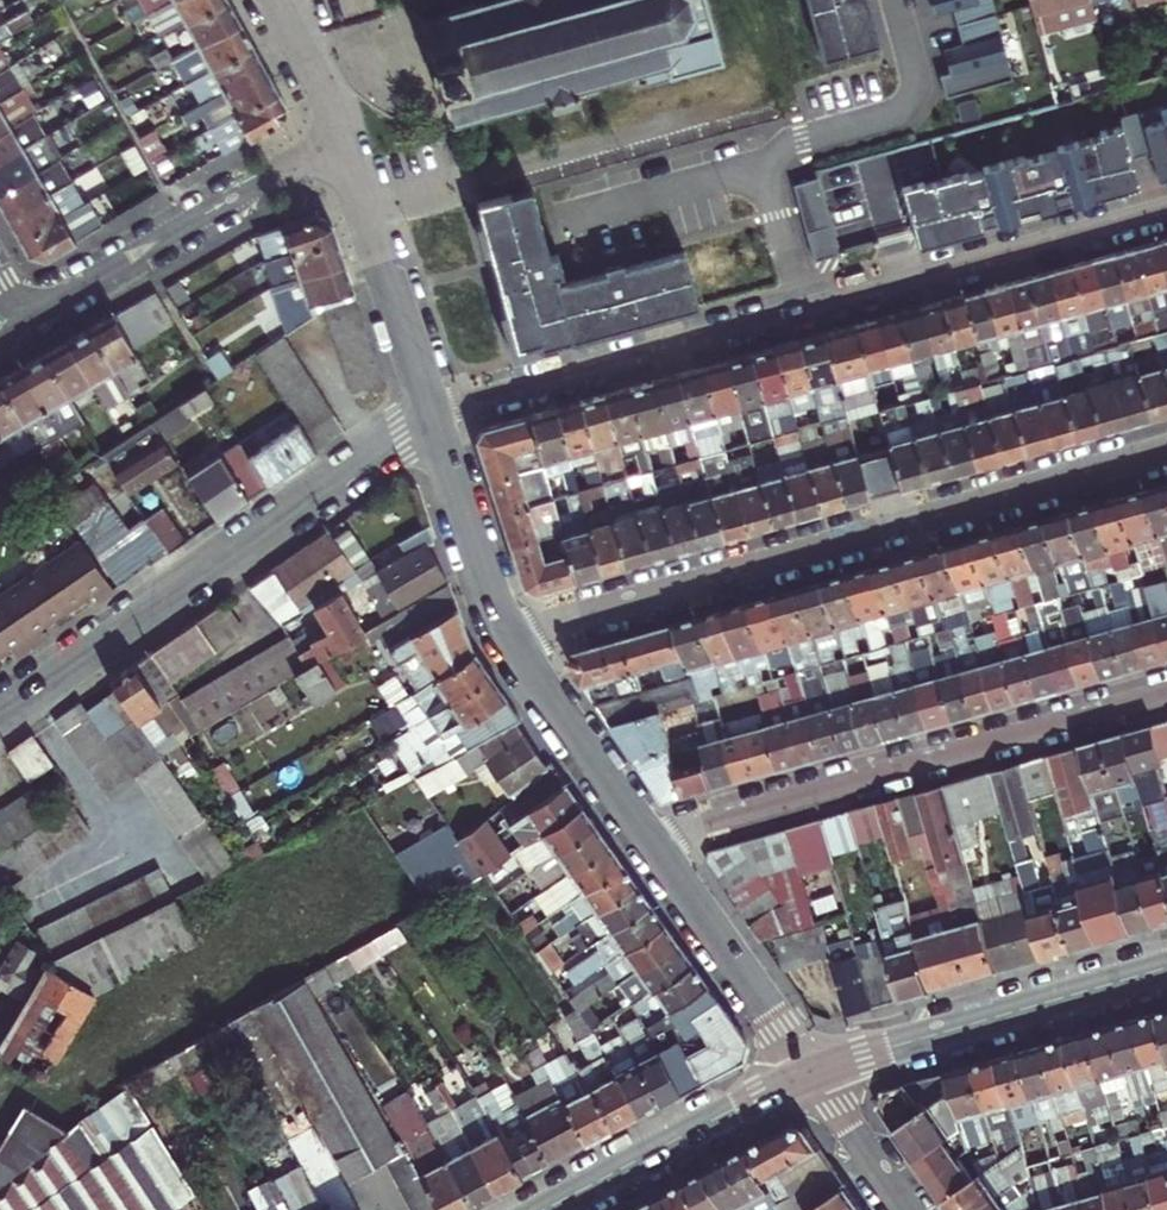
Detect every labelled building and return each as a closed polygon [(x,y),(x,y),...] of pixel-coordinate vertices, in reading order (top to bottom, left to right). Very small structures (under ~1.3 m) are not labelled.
[(168,0),(139,0),(146,12),(168,0)] [(146,12),(158,35),(183,22),(222,0),(168,0),(146,12)] [(227,0),(222,0),(183,22),(190,34),(165,48),(170,58),(239,20),(227,0)] [(524,103),(525,106),(529,105),(528,102),(548,97),(549,100),(545,101),(546,104),(550,103),(552,110),(580,103),(578,99),(597,93),(595,87),(600,86),(599,83),(617,77),(618,81),(623,79),(622,76),(641,71),(642,75),(645,74),(648,83),(722,62),(705,0),(494,0),(478,4),(477,1),(473,2),(474,5),(454,11),(453,7),(449,8),(450,12),(428,18),(427,15),(423,15),(424,19),(423,19),(421,20),(422,24),(425,23),(431,45),(428,46),(429,49),(431,49),(444,94),(441,94),(442,98),(445,97),(451,119),(448,120),(449,123),(452,122),(452,124),(453,127),(457,126),(456,122),(478,116),(479,119),(484,118),(483,115),(503,109),(504,112),(508,111),(508,108),(524,103)] [(865,0),(804,0),(818,57),(876,42),(865,0)] [(928,12),(948,7),(958,46),(939,51),(944,72),(934,75),(940,98),(1010,80),(989,0),(925,0),(928,12)] [(1041,39),(1058,34),(1052,15),(1094,4),(1093,0),(1031,0),(1041,39)] [(1099,22),(1094,4),(1052,15),(1058,34),(1099,22)] [(29,21),(24,12),(0,25),(0,38),(29,21)] [(208,68),(252,45),(239,20),(170,58),(183,82),(188,79),(208,68)] [(264,68),(252,45),(208,68),(188,79),(201,102),(264,68)] [(0,69),(0,99),(20,87),(7,65),(0,69)] [(264,68),(196,105),(208,128),(276,90),(264,68)] [(20,87),(0,99),(0,128),(32,109),(20,87)] [(284,105),(276,90),(208,128),(221,152),(279,123),(284,105)] [(46,132),(32,109),(0,128),(0,159),(46,132)] [(1129,157),(1149,152),(1157,180),(1166,178),(1166,119),(1144,125),(1140,111),(1118,117),(1120,125),(1129,157)] [(1071,204),(1137,186),(1129,157),(1120,125),(1098,131),(1099,135),(1056,147),(1056,150),(1024,159),(1023,156),(981,167),(982,170),(967,175),(966,171),(923,183),(922,180),(900,186),(912,232),(920,230),(924,245),(982,229),(982,227),(996,222),(997,225),(1057,208),(1056,206),(1071,202),(1071,204)] [(34,169),(55,157),(59,155),(52,143),(46,132),(0,159),(0,189),(34,169)] [(153,143),(143,148),(149,160),(159,154),(153,143)] [(68,181),(72,178),(59,155),(55,157),(34,169),(0,189),(0,206),(6,217),(68,181)] [(816,177),(792,184),(815,260),(839,253),(816,177)] [(81,203),(68,181),(6,217),(19,240),(81,203)] [(536,187),(478,203),(483,223),(486,222),(493,247),(490,248),(517,345),(541,339),(544,347),(572,339),(573,343),(700,307),(684,251),(627,267),(626,261),(607,266),(609,272),(564,284),(561,273),(568,271),(563,252),(555,254),(536,187)] [(91,212),(85,201),(19,240),(27,253),(45,258),(74,239),(66,226),(91,212)] [(258,233),(267,261),(290,253),(335,239),(330,223),(314,215),(314,216),(258,233)] [(912,232),(917,247),(924,245),(920,230),(912,232)] [(343,263),(335,239),(290,253),(267,261),(264,261),(272,286),(343,263)] [(1153,243),(1165,285),(1166,284),(1166,240),(1153,243)] [(1133,249),(1144,291),(1155,334),(1166,330),(1166,294),(1165,285),(1153,243),(1133,249)] [(1144,291),(1133,249),(1112,255),(1123,297),(1144,291)] [(1112,255),(1089,261),(1101,303),(1123,297),(1112,255)] [(1101,303),(1089,261),(1068,267),(1079,309),(1101,303)] [(352,290),(343,263),(272,286),(288,332),(313,316),(309,304),(352,290)] [(1079,309),(1068,267),(1047,273),(1070,357),(1075,355),(1076,355),(1091,351),(1079,309)] [(1047,273),(1026,278),(1049,363),(1052,362),(1070,357),(1047,273)] [(1026,278),(1004,285),(1022,350),(1025,349),(1027,355),(1024,357),(1027,368),(1049,363),(1026,278)] [(1004,285),(983,290),(994,333),(1004,330),(1012,361),(1003,363),(1006,374),(1027,368),(1024,357),(1027,355),(1025,349),(1022,350),(1004,285)] [(983,290),(962,296),(979,358),(980,365),(992,362),(985,336),(994,333),(983,290)] [(156,291),(113,316),(132,349),(174,323),(156,291)] [(979,358),(962,296),(962,295),(939,301),(951,345),(961,342),(967,362),(979,358)] [(360,315),(355,298),(325,308),(331,326),(360,315)] [(951,345),(939,301),(918,307),(929,351),(951,345)] [(918,307),(896,313),(908,357),(920,398),(927,396),(941,392),(940,386),(929,351),(918,307)] [(908,357),(896,313),(875,319),(887,363),(908,357)] [(366,332),(360,315),(331,326),(337,343),(366,332)] [(150,380),(132,349),(113,316),(90,329),(113,370),(128,395),(151,382),(150,380)] [(875,319),(854,325),(870,383),(873,390),(884,387),(878,366),(887,363),(875,319)] [(854,325),(820,334),(841,406),(850,403),(848,397),(855,395),(853,389),(870,383),(854,325)] [(90,329),(68,342),(106,408),(128,395),(113,370),(90,329)] [(1154,343),(1166,339),(1166,330),(1155,334),(1152,334),(1154,343)] [(343,362),(372,352),(366,332),(337,343),(343,362)] [(841,406),(820,334),(796,341),(819,421),(844,414),(841,406)] [(1152,334),(1127,341),(1129,349),(1154,343),(1152,334)] [(258,354),(268,369),(293,353),(284,338),(258,354)] [(796,341),(773,348),(789,404),(801,401),(808,424),(819,421),(796,341)] [(1129,349),(1127,341),(1102,348),(1104,357),(1129,349)] [(68,342),(44,356),(68,396),(80,389),(94,415),(106,408),(68,342)] [(773,348),(748,354),(771,435),(796,428),(789,404),(773,348)] [(1104,357),(1102,348),(1091,351),(1076,355),(1079,363),(1104,357)] [(1157,353),(1166,388),(1166,351),(1157,353)] [(378,370),(372,352),(343,362),(349,381),(378,370)] [(219,353),(205,361),(217,380),(230,371),(219,353)] [(303,369),(293,353),(268,369),(278,385),(303,369)] [(1132,361),(1148,418),(1166,412),(1166,388),(1157,353),(1132,361)] [(748,354),(724,361),(742,424),(747,442),(758,439),(771,435),(748,354)] [(1070,357),(1052,362),(1055,370),(1079,363),(1076,355),(1075,355),(1070,357)] [(68,396),(44,356),(22,368),(60,434),(82,422),(68,396)] [(724,361),(700,368),(718,431),(742,424),(724,361)] [(1132,361),(1107,367),(1123,425),(1148,418),(1132,361)] [(1052,362),(1049,363),(1027,368),(1030,377),(1055,370),(1052,362)] [(1107,367),(1082,375),(1099,432),(1123,425),(1107,367)] [(60,436),(60,434),(22,368),(0,381),(35,444),(38,449),(60,436)] [(700,368),(675,375),(698,456),(723,449),(718,431),(700,368)] [(1030,377),(1027,368),(1006,374),(1002,376),(1004,384),(1030,377)] [(288,401),(313,385),(303,369),(278,385),(288,401)] [(385,389),(378,370),(349,381),(356,399),(385,389)] [(675,375),(650,381),(668,443),(680,440),(683,451),(671,455),(674,463),(698,456),(675,375)] [(1082,375),(1058,382),(1074,439),(1099,432),(1082,375)] [(977,382),(980,390),(1004,384),(1002,376),(977,382)] [(0,381),(0,434),(13,457),(35,444),(0,381)] [(650,381),(626,388),(639,433),(650,430),(656,449),(669,445),(668,443),(650,381)] [(977,382),(962,386),(953,389),(955,399),(980,392),(980,390),(977,382)] [(1058,382),(1033,388),(1048,446),(1074,439),(1058,382)] [(323,401),(313,385),(288,401),(298,417),(323,401)] [(162,433),(186,417),(212,400),(204,388),(154,421),(162,433)] [(626,388),(602,395),(615,439),(627,436),(638,473),(650,471),(639,433),(626,388)] [(1033,388),(1008,396),(1023,453),(1048,446),(1033,388)] [(80,389),(68,396),(82,422),(94,415),(80,389)] [(949,390),(941,392),(927,396),(949,474),(975,466),(959,409),(942,415),(939,403),(955,399),(953,389),(949,390)] [(902,392),(896,393),(899,404),(903,403),(905,402),(902,392)] [(602,395),(577,402),(593,456),(604,453),(608,466),(597,469),(602,484),(626,477),(615,439),(602,395)] [(920,398),(905,402),(903,403),(905,411),(921,407),(924,419),(909,423),(925,481),(949,474),(927,396),(920,398)] [(1008,396),(983,403),(999,460),(1023,453),(1008,396)] [(212,400),(186,417),(191,423),(216,406),(212,400)] [(333,417),(323,401),(298,417),(307,432),(333,417)] [(583,467),(572,470),(578,491),(602,484),(597,469),(593,456),(577,402),(554,408),(566,452),(577,449),(583,467)] [(878,409),(881,419),(905,411),(903,403),(899,404),(878,409)] [(999,460),(983,403),(959,409),(975,466),(999,460)] [(578,491),(572,470),(566,452),(554,408),(528,415),(535,441),(539,454),(542,464),(544,472),(560,468),(568,494),(578,491)] [(868,497),(856,458),(844,414),(819,421),(843,504),(868,497)] [(511,448),(535,441),(528,415),(481,428),(475,440),(488,480),(542,464),(539,454),(515,460),(511,448)] [(343,433),(333,417),(307,432),(318,450),(343,433)] [(796,428),(820,511),(843,504),(819,421),(808,424),(796,428)] [(176,461),(152,423),(146,426),(125,441),(103,455),(128,492),(176,461)] [(884,431),(889,449),(900,488),(925,481),(909,423),(884,431)] [(305,434),(299,425),(260,451),(251,437),(241,443),(268,487),(318,454),(316,451),(305,434)] [(771,435),(795,517),(820,511),(796,428),(771,435)] [(14,458),(13,457),(0,434),(0,466),(14,458)] [(795,517),(771,435),(758,439),(763,464),(755,466),(771,525),(795,517)] [(726,459),(730,473),(746,531),(771,525),(755,466),(747,442),(723,449),(726,459)] [(268,487),(241,443),(191,477),(219,520),(268,487)] [(669,445),(656,449),(661,467),(674,463),(671,455),(669,445)] [(701,465),(726,459),(723,449),(698,456),(701,465)] [(889,449),(856,458),(868,497),(900,488),(889,449)] [(70,452),(48,466),(56,479),(77,465),(70,452)] [(677,473),(701,465),(698,456),(674,463),(676,471),(677,473)] [(652,478),(676,471),(674,463),(661,467),(650,471),(652,478)] [(488,480),(499,513),(552,498),(544,472),(542,464),(488,480)] [(628,485),(652,478),(650,471),(626,477),(628,485)] [(746,531),(730,473),(705,481),(722,538),(746,531)] [(122,584),(141,569),(119,539),(105,520),(75,474),(59,484),(53,488),(77,525),(122,584)] [(602,484),(604,492),(611,490),(612,494),(629,488),(628,485),(626,477),(602,484)] [(722,538),(705,481),(704,478),(680,485),(681,487),(698,545),(722,538)] [(578,491),(580,498),(604,492),(602,484),(578,491)] [(1148,491),(1166,554),(1166,486),(1148,491)] [(698,545),(681,487),(656,494),(673,552),(698,545)] [(575,580),(602,573),(584,514),(580,498),(578,491),(568,494),(575,517),(559,522),(561,530),(567,552),(575,580)] [(1124,499),(1143,562),(1146,573),(1166,568),(1166,562),(1158,564),(1156,557),(1166,554),(1148,491),(1124,499)] [(673,552),(656,494),(632,501),(649,559),(673,552)] [(552,498),(499,513),(523,586),(534,591),(575,580),(567,552),(543,559),(536,537),(561,530),(559,522),(552,498)] [(1124,499),(1099,506),(1112,550),(1118,569),(1143,562),(1124,499)] [(649,559),(632,501),(609,508),(626,565),(649,559)] [(165,505),(145,518),(147,520),(170,554),(189,541),(165,505)] [(1099,506),(1074,512),(1087,557),(1096,588),(1108,584),(1103,565),(1106,565),(1102,554),(1112,550),(1099,506)] [(626,565),(609,508),(608,507),(584,514),(602,573),(626,565)] [(1074,512),(1049,520),(1062,565),(1071,595),(1084,591),(1079,574),(1076,560),(1087,557),(1074,512)] [(147,520),(131,531),(151,563),(153,565),(170,554),(147,520)] [(1049,520),(1025,526),(1038,571),(1047,602),(1050,601),(1059,599),(1050,568),(1062,565),(1049,520)] [(1025,526),(1000,533),(1013,579),(1022,608),(1029,606),(1034,605),(1026,575),(1038,571),(1025,526)] [(349,528),(333,539),(359,579),(376,569),(349,528)] [(131,531),(119,539),(141,569),(151,563),(131,531)] [(329,532),(249,587),(282,624),(312,607),(339,591),(359,579),(333,539),(329,532)] [(1000,533),(975,540),(992,597),(998,616),(1004,614),(1010,612),(1004,594),(1007,593),(1004,581),(1013,579),(1000,533)] [(93,593),(99,602),(117,590),(85,537),(42,566),(69,609),(93,593)] [(975,540),(951,547),(967,604),(973,623),(987,619),(982,600),(992,597),(975,540)] [(426,543),(360,582),(370,597),(386,588),(397,605),(446,576),(426,543)] [(951,547),(926,555),(939,599),(944,618),(948,630),(950,630),(957,628),(962,626),(957,608),(967,604),(951,547)] [(926,555),(901,562),(917,618),(919,625),(923,637),(926,636),(943,632),(948,630),(944,618),(932,622),(927,603),(939,599),(926,555)] [(1096,588),(1087,557),(1076,560),(1079,574),(1084,591),(1096,588)] [(917,618),(901,562),(876,568),(890,614),(899,644),(905,642),(923,637),(919,625),(910,628),(908,621),(917,618)] [(44,626),(69,609),(42,566),(1,594),(35,646),(51,635),(44,626)] [(876,568),(852,576),(865,621),(874,651),(886,648),(889,647),(879,616),(890,614),(876,568)] [(852,576),(826,583),(849,659),(862,655),(856,637),(858,637),(855,623),(865,621),(852,576)] [(437,679),(473,654),(471,651),(448,583),(373,627),(380,640),(402,627),(427,669),(409,679),(417,692),(437,679)] [(826,583),(801,590),(817,647),(823,666),(841,661),(849,659),(826,583)] [(801,590),(776,597),(789,642),(798,673),(819,667),(823,666),(817,647),(801,590)] [(339,591),(312,607),(320,621),(290,638),(306,666),(316,660),(363,633),(339,591)] [(1,594),(0,594),(0,656),(13,647),(18,657),(35,646),(1,594)] [(776,597),(752,603),(769,660),(771,667),(784,663),(779,645),(789,642),(776,597)] [(1047,647),(1059,691),(1081,685),(1068,641),(1062,618),(1056,620),(1050,601),(1047,602),(1034,605),(1038,615),(1047,647)] [(195,622),(213,648),(242,628),(223,603),(195,622)] [(752,603),(727,611),(744,668),(750,687),(764,683),(758,662),(769,660),(752,603)] [(1032,617),(1038,615),(1034,605),(1029,606),(1032,617)] [(727,611),(702,618),(715,663),(724,694),(737,690),(732,672),(744,668),(727,611)] [(1156,617),(1166,654),(1166,613),(1156,617)] [(1038,697),(1026,653),(1021,636),(1012,638),(1004,614),(998,616),(992,618),(1004,659),(1017,703),(1038,697)] [(1156,617),(1134,623),(1147,666),(1166,660),(1166,654),(1156,617)] [(702,618),(677,625),(692,676),(699,701),(713,697),(704,666),(715,663),(702,618)] [(213,648),(195,622),(148,655),(166,682),(213,648)] [(1147,666),(1134,623),(1112,629),(1124,672),(1147,666)] [(627,639),(637,671),(669,662),(673,676),(674,676),(676,680),(692,676),(677,625),(627,639)] [(1124,672),(1112,629),(1090,635),(1103,678),(1124,672)] [(961,671),(963,671),(952,635),(950,630),(948,630),(943,632),(944,637),(939,639),(950,675),(938,678),(951,721),(974,715),(961,671)] [(1103,678),(1090,635),(1068,641),(1081,685),(1103,678)] [(923,637),(905,642),(908,653),(929,647),(926,636),(923,637)] [(306,666),(290,638),(180,700),(197,728),(293,673),(306,666)] [(570,668),(611,726),(660,712),(699,701),(692,676),(676,680),(643,690),(637,671),(627,639),(575,653),(570,668)] [(891,668),(911,663),(908,653),(905,642),(899,644),(889,647),(886,648),(891,668)] [(1059,691),(1047,647),(1026,653),(1038,697),(1059,691)] [(864,663),(871,661),(869,653),(862,655),(864,663)] [(437,679),(417,692),(393,705),(408,727),(488,675),(474,655),(473,654),(437,679)] [(148,711),(165,700),(174,694),(166,682),(148,655),(110,681),(118,692),(161,754),(176,744),(168,732),(164,735),(148,711)] [(887,739),(869,678),(862,680),(857,665),(864,663),(862,655),(849,659),(841,661),(853,702),(865,745),(887,739)] [(936,669),(932,657),(911,663),(915,675),(936,669)] [(1017,703),(1004,659),(983,665),(995,708),(1017,703)] [(332,690),(316,660),(306,666),(293,673),(310,704),(332,690)] [(908,734),(896,690),(893,682),(882,684),(876,663),(872,664),(871,661),(864,663),(869,678),(887,739),(908,734)] [(995,708),(983,665),(963,671),(961,671),(974,715),(995,708)] [(801,690),(823,684),(819,667),(798,673),(796,674),(801,690)] [(791,700),(781,703),(799,765),(821,758),(808,715),(801,690),(796,674),(785,677),(791,700)] [(416,777),(466,750),(476,744),(515,723),(520,720),(488,675),(408,727),(389,739),(416,777)] [(951,721),(938,678),(917,684),(930,727),(951,721)] [(930,727),(917,684),(896,690),(908,734),(930,727)] [(747,699),(754,697),(750,687),(745,688),(747,699)] [(799,765),(781,703),(777,690),(756,696),(765,727),(777,770),(799,765)] [(161,754),(118,692),(88,713),(131,773),(133,773),(159,756),(161,754)] [(853,702),(830,708),(843,752),(865,745),(853,702)] [(133,779),(78,704),(52,722),(105,799),(133,779)] [(830,708),(808,715),(821,758),(843,752),(830,708)] [(630,754),(669,744),(660,712),(611,726),(630,754)] [(187,734),(176,716),(172,720),(184,738),(188,736),(187,734)] [(531,777),(536,784),(555,771),(550,763),(546,766),(515,723),(476,744),(493,768),(509,792),(531,777)] [(1127,733),(1140,780),(1147,804),(1166,798),(1166,793),(1159,766),(1165,764),(1154,725),(1127,733)] [(777,770),(765,727),(744,733),(757,776),(777,770)] [(744,733),(722,739),(735,782),(757,776),(744,733)] [(1104,740),(1117,786),(1140,780),(1127,733),(1104,740)] [(39,773),(51,763),(31,735),(19,743),(39,773)] [(735,782),(722,739),(700,745),(701,747),(703,756),(705,763),(713,788),(735,782)] [(1104,740),(1080,746),(1093,792),(1101,822),(1116,817),(1125,815),(1123,808),(1117,786),(1104,740)] [(27,781),(39,773),(19,743),(6,751),(27,781)] [(466,750),(416,777),(422,787),(432,802),(493,768),(476,744),(466,750)] [(685,796),(677,771),(669,744),(630,754),(660,797),(670,801),(685,796)] [(1080,879),(1098,943),(1133,933),(1114,869),(1111,860),(1103,830),(1101,822),(1093,792),(1080,746),(1046,756),(1057,795),(1068,835),(1083,831),(1090,855),(1075,859),(1080,879)] [(239,866),(159,756),(133,773),(210,881),(239,866)] [(1046,756),(1020,764),(1031,801),(1057,795),(1046,756)] [(685,796),(713,788),(705,763),(677,771),(685,796)] [(1010,837),(1012,841),(1040,833),(1031,801),(1020,764),(992,771),(1003,813),(1010,837)] [(536,784),(458,839),(482,874),(512,853),(580,806),(555,771),(536,784)] [(943,785),(954,826),(1003,813),(992,771),(943,785)] [(963,925),(956,927),(971,980),(995,972),(983,928),(964,860),(954,826),(943,785),(917,793),(925,823),(930,838),(936,836),(952,891),(953,891),(963,925)] [(0,812),(0,849),(52,818),(32,789),(0,812)] [(878,804),(887,834),(909,828),(925,823),(917,793),(878,804)] [(1148,809),(1152,823),(1160,850),(1162,856),(1166,876),(1166,798),(1147,804),(1148,809)] [(93,830),(78,802),(62,812),(52,818),(0,849),(0,882),(2,886),(93,830)] [(887,834),(878,804),(858,810),(867,842),(887,836),(887,834)] [(526,873),(554,853),(594,826),(580,806),(512,853),(526,873)] [(1130,806),(1123,808),(1125,815),(1132,813),(1130,806)] [(1148,809),(1132,813),(1125,815),(1127,823),(1129,829),(1152,823),(1148,809)] [(850,812),(826,818),(836,853),(859,846),(850,812)] [(1101,822),(1103,830),(1127,823),(1125,815),(1116,817),(1101,822)] [(838,895),(816,822),(792,828),(813,902),(826,898),(830,910),(811,915),(814,924),(823,922),(847,915),(841,895),(838,895)] [(395,854),(429,904),(482,874),(458,839),(447,823),(395,854)] [(554,882),(607,845),(594,826),(554,853),(560,862),(540,875),(548,887),(554,882)] [(916,856),(909,828),(887,834),(887,836),(895,862),(916,856)] [(782,905),(769,887),(761,877),(777,872),(796,867),(786,830),(766,835),(738,843),(710,851),(706,861),(718,878),(729,894),(739,909),(750,924),(761,939),(792,930),(785,908),(782,905)] [(582,892),(621,865),(607,845),(554,882),(559,891),(546,899),(554,911),(582,892)] [(1047,857),(1054,883),(1073,951),(1098,943),(1080,879),(1069,882),(1067,874),(1063,858),(1059,859),(1058,854),(1047,857)] [(1157,927),(1166,924),(1166,876),(1162,856),(1145,860),(1143,855),(1137,857),(1157,927)] [(1130,864),(1114,869),(1133,933),(1157,927),(1137,857),(1129,859),(1130,864)] [(1073,951),(1054,883),(1033,889),(1025,860),(1018,863),(1033,913),(1046,959),(1073,951)] [(634,884),(621,865),(582,892),(588,901),(568,915),(575,925),(595,911),(634,884)] [(116,928),(130,921),(145,913),(161,905),(173,899),(176,898),(161,868),(146,876),(131,883),(116,891),(101,899),(87,906),(71,914),(57,922),(41,930),(55,958),(71,951),(86,943),(101,936),(116,928)] [(648,904),(634,884),(595,911),(601,921),(582,934),(589,945),(594,942),(648,904)] [(932,991),(917,939),(914,930),(905,899),(884,905),(882,895),(874,898),(881,924),(889,953),(902,999),(932,991)] [(130,921),(116,928),(101,936),(86,943),(71,951),(55,958),(54,960),(49,962),(46,966),(92,994),(194,944),(173,899),(161,905),(145,913),(130,921)] [(608,962),(662,923),(648,904),(594,942),(600,951),(595,954),(603,965),(608,962)] [(995,972),(1046,959),(1033,913),(983,928),(995,972)] [(846,919),(824,925),(827,938),(849,931),(846,919)] [(676,943),(662,923),(608,962),(614,970),(609,973),(616,985),(676,943)] [(802,965),(817,961),(832,957),(828,940),(827,938),(824,925),(807,930),(793,934),(776,939),(786,969),(802,965)] [(971,980),(956,927),(917,939),(932,991),(971,980)] [(873,1007),(860,962),(853,938),(841,942),(846,957),(834,961),(833,961),(847,1015),(873,1007)] [(689,962),(676,943),(616,985),(610,990),(623,1008),(625,1006),(627,1005),(631,1003),(689,962)] [(560,966),(546,946),(537,952),(551,972),(560,966)] [(873,1007),(902,999),(889,953),(860,962),(873,1007)] [(704,983),(689,962),(631,1003),(633,1007),(640,1020),(643,1025),(652,1019),(643,1006),(649,1003),(657,1015),(704,983)] [(0,1042),(0,1056),(41,1080),(66,1038),(77,1044),(89,1023),(79,1016),(92,994),(46,966),(0,1042)] [(349,1177),(383,1158),(398,1150),(300,979),(275,994),(254,1007),(349,1177)] [(592,1003),(578,983),(565,992),(576,1009),(578,1011),(587,1006),(592,1003)] [(652,1019),(643,1025),(679,1091),(741,1059),(745,1042),(704,983),(657,1015),(652,1019)] [(600,1024),(587,1006),(578,1011),(592,1031),(600,1024)] [(623,1008),(611,1017),(624,1042),(658,1103),(679,1091),(643,1025),(640,1020),(635,1023),(625,1006),(623,1008)] [(610,1128),(636,1114),(604,1053),(592,1031),(578,1011),(576,1009),(568,1013),(571,1019),(567,1021),(600,1081),(588,1088),(610,1128)] [(1157,1013),(1166,1047),(1166,1011),(1157,1013)] [(1147,1066),(1154,1091),(1166,1087),(1166,1047),(1157,1013),(1134,1020),(1147,1066)] [(1112,1026),(1125,1073),(1147,1066),(1134,1020),(1112,1026)] [(693,1024),(684,1030),(679,1041),(685,1052),(705,1041),(693,1024)] [(1088,1033),(1101,1079),(1125,1073),(1112,1026),(1088,1033)] [(1101,1079),(1088,1033),(1064,1039),(1078,1086),(1101,1079)] [(1084,1110),(1082,1102),(1078,1086),(1064,1039),(1042,1046),(1055,1092),(1064,1090),(1071,1114),(1084,1110)] [(658,1103),(624,1042),(604,1053),(636,1114),(658,1103)] [(1049,1120),(1062,1116),(1055,1092),(1042,1046),(1019,1053),(1032,1098),(1042,1096),(1049,1120)] [(1032,1098),(1019,1053),(997,1059),(1014,1123),(1026,1120),(1027,1126),(1039,1122),(1032,1098)] [(583,1143),(610,1128),(588,1088),(574,1062),(569,1064),(564,1055),(532,1072),(537,1082),(541,1080),(548,1076),(551,1082),(559,1097),(583,1143)] [(525,1059),(499,1073),(504,1083),(511,1096),(537,1082),(532,1072),(525,1059)] [(1014,1123),(997,1059),(973,1066),(986,1112),(997,1109),(1004,1133),(1016,1129),(1014,1123)] [(973,1066),(947,1073),(963,1127),(967,1143),(993,1136),(986,1112),(973,1066)] [(963,1127),(947,1073),(884,1091),(878,1108),(915,1161),(945,1140),(963,1127)] [(548,1076),(541,1080),(543,1085),(551,1082),(548,1076)] [(547,1162),(522,1116),(511,1096),(504,1083),(479,1097),(520,1176),(547,1162)] [(494,1190),(446,1098),(437,1085),(426,1091),(442,1117),(445,1115),(450,1123),(431,1133),(469,1204),(494,1190)] [(1141,1085),(1129,1089),(1131,1097),(1144,1094),(1141,1085)] [(130,1090),(68,1131),(103,1158),(114,1151),(152,1125),(130,1090)] [(494,1190),(520,1176),(479,1097),(464,1104),(458,1091),(446,1098),(494,1190)] [(1119,1092),(1106,1095),(1108,1104),(1121,1100),(1119,1092)] [(583,1143),(559,1097),(522,1116),(547,1162),(583,1143)] [(431,1133),(424,1119),(410,1098),(403,1102),(413,1119),(412,1119),(423,1141),(419,1144),(430,1166),(419,1172),(440,1209),(457,1209),(469,1204),(431,1133)] [(1082,1102),(1084,1110),(1098,1106),(1095,1098),(1082,1102)] [(174,1205),(193,1192),(152,1125),(114,1151),(103,1158),(68,1131),(52,1119),(29,1100),(0,1148),(0,1209),(167,1209),(174,1205)] [(993,1136),(1004,1133),(997,1109),(986,1112),(993,1136)] [(779,1209),(812,1209),(846,1187),(806,1130),(791,1126),(748,1150),(779,1209)] [(1140,1135),(1143,1144),(1166,1138),(1163,1128),(1142,1134),(1140,1135)] [(1117,1141),(1120,1150),(1143,1144),(1140,1135),(1119,1140),(1117,1141)] [(995,1143),(1000,1161),(1021,1147),(1018,1137),(995,1143)] [(967,1173),(945,1140),(915,1161),(943,1201),(977,1177),(974,1167),(967,1173)] [(1095,1148),(1098,1157),(1120,1150),(1117,1141),(1095,1148)] [(1069,1142),(1046,1147),(1049,1160),(1073,1153),(1069,1142)] [(419,1172),(405,1147),(398,1150),(383,1158),(411,1209),(440,1209),(419,1172)] [(943,1201),(949,1209),(977,1209),(1006,1189),(1026,1175),(1017,1161),(1023,1156),(1023,1153),(1021,1147),(1000,1161),(977,1177),(943,1201)] [(1046,1147),(1023,1153),(1023,1156),(1027,1166),(1049,1160),(1046,1147)] [(727,1161),(749,1201),(758,1197),(764,1209),(779,1209),(748,1150),(727,1161)] [(1146,1156),(1161,1209),(1166,1209),(1166,1150),(1146,1156)] [(1124,1162),(1137,1209),(1161,1209),(1146,1156),(1124,1162)] [(726,1209),(733,1209),(737,1208),(738,1209),(753,1209),(749,1201),(727,1161),(706,1172),(726,1209)] [(1101,1169),(1113,1209),(1137,1209),(1124,1162),(1101,1169)] [(1089,1209),(1113,1209),(1101,1169),(1101,1167),(1089,1171),(1096,1195),(1086,1198),(1089,1209)] [(706,1172),(684,1183),(699,1209),(726,1209),(706,1172)] [(310,1185),(295,1193),(286,1173),(273,1180),(284,1199),(289,1209),(324,1209),(310,1185)] [(346,1189),(332,1198),(325,1184),(319,1187),(313,1174),(306,1177),(310,1185),(324,1209),(357,1209),(346,1189)] [(1062,1205),(1063,1209),(1089,1209),(1086,1198),(1078,1174),(1066,1177),(1073,1202),(1062,1205)] [(1045,1209),(1063,1209),(1062,1205),(1055,1181),(1043,1184),(1049,1208),(1045,1209)] [(673,1209),(699,1209),(684,1183),(665,1194),(673,1209)] [(858,1204),(846,1187),(812,1209),(849,1209),(858,1204)] [(977,1209),(1023,1209),(1036,1200),(1032,1187),(1014,1199),(1006,1189),(977,1209)] [(643,1205),(646,1209),(673,1209),(665,1194),(643,1205)] [(284,1199),(264,1209),(289,1209),(284,1199)] [(1036,1200),(1023,1209),(1039,1209),(1036,1200)]
